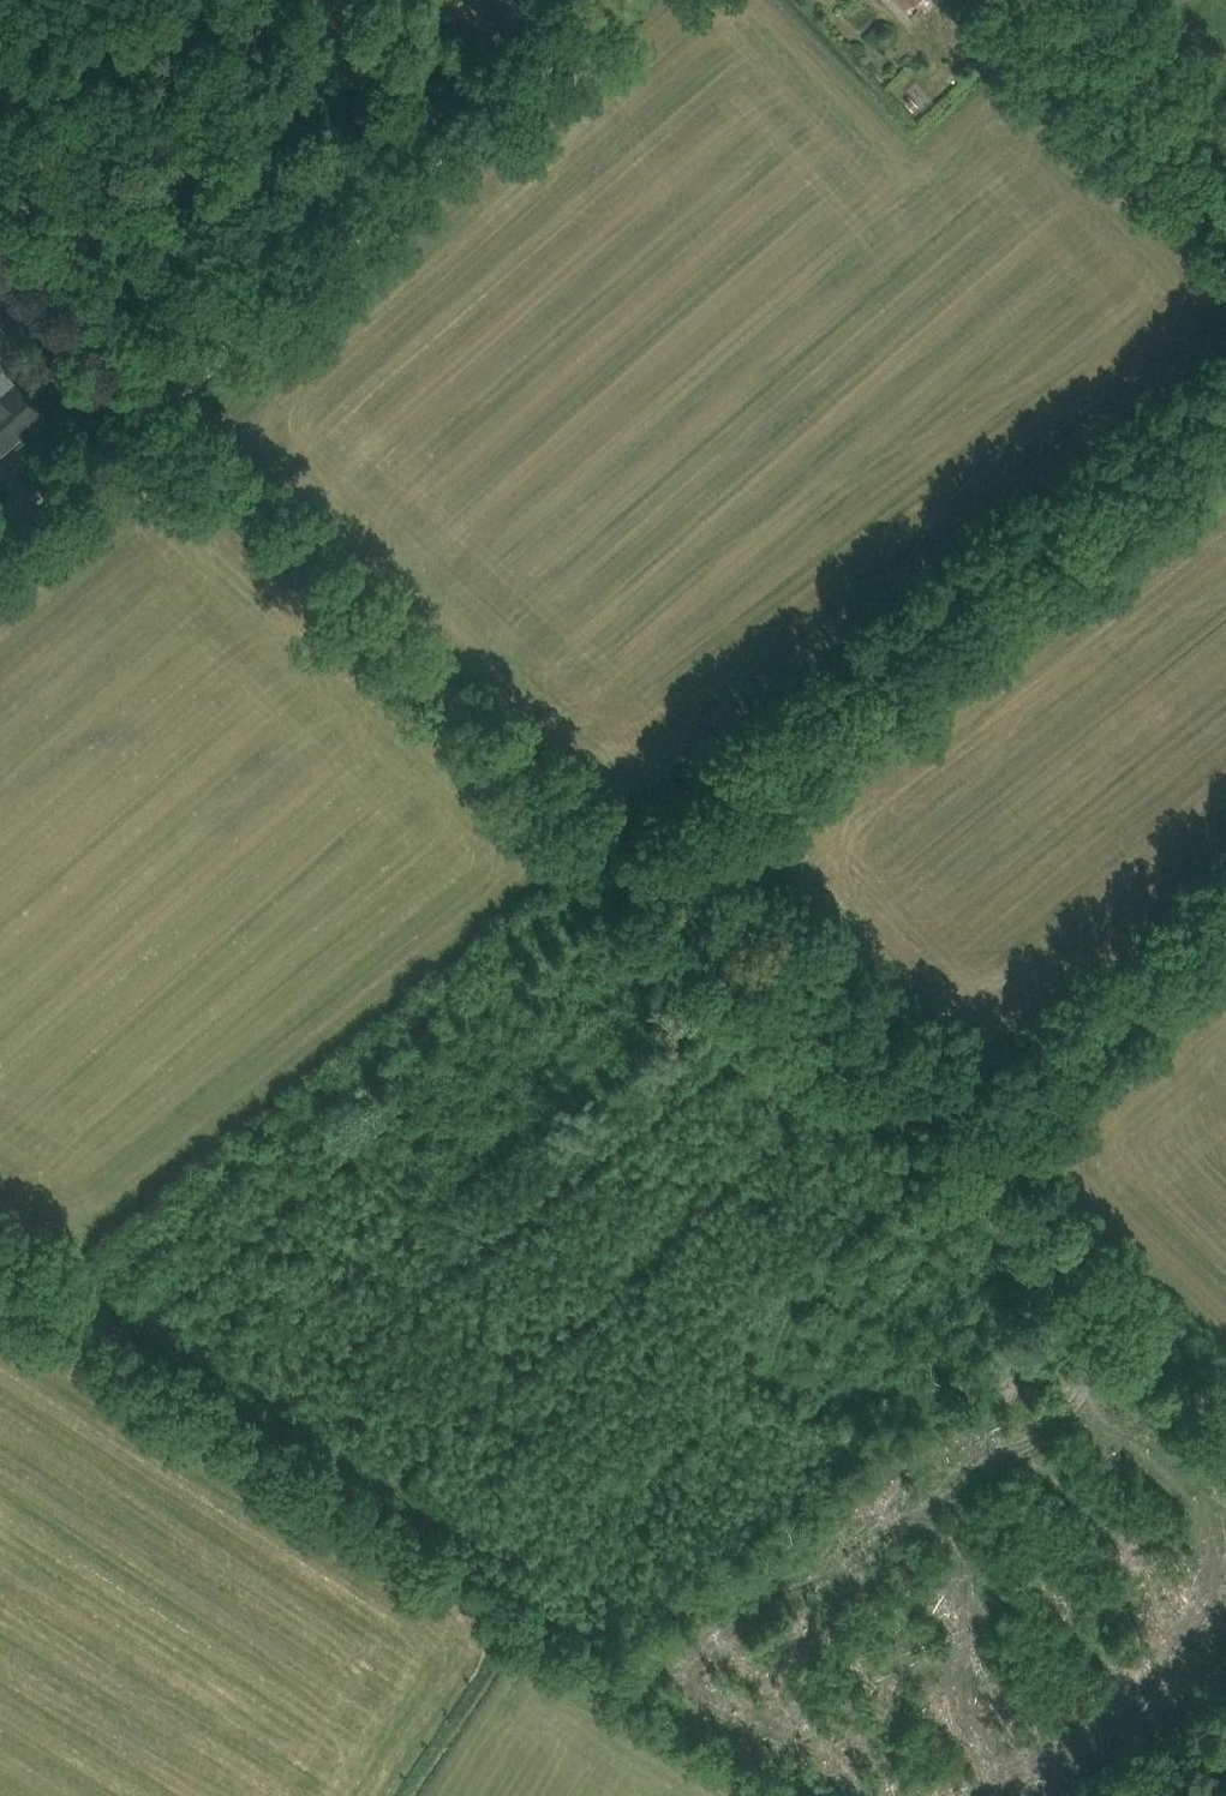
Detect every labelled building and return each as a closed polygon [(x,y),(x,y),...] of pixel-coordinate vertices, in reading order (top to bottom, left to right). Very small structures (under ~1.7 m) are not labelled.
[(998,0),(971,0),(988,15),(998,0)] [(23,348),(0,323),(0,369),(23,348)] [(15,382),(0,395),(0,450),(2,452),(44,413),(15,382)]
